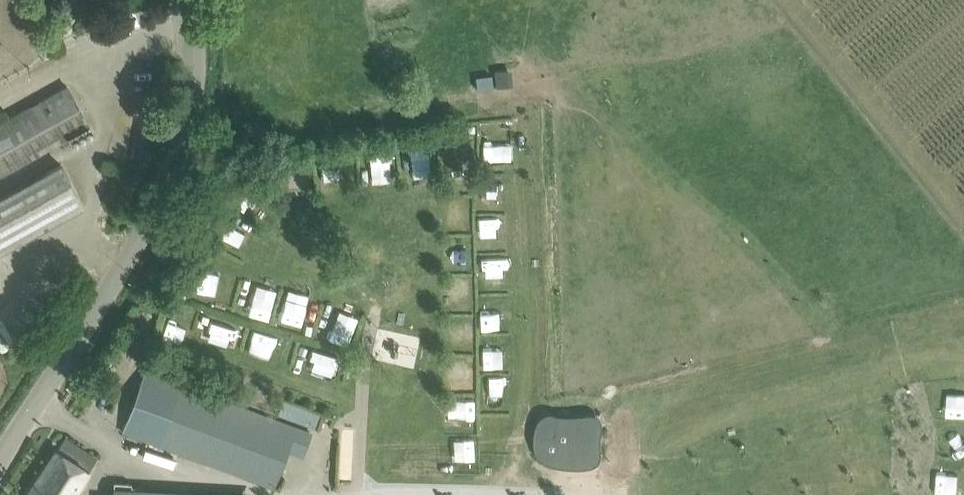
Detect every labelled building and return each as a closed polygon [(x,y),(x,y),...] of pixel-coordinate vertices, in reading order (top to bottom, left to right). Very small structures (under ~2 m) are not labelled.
[(89,126),(66,86),(0,122),(0,175),(89,126)] [(487,159),(516,158),(515,137),(486,139),(487,159)] [(0,197),(0,252),(84,206),(61,164),(0,197)] [(479,216),(479,226),(501,226),(501,215),(479,216)] [(504,277),(505,257),(481,256),(481,276),(504,277)] [(219,293),(221,273),(204,272),(202,292),(219,293)] [(301,328),(312,294),(290,287),(279,321),(301,328)] [(486,310),(487,321),(506,321),(505,309),(486,310)] [(194,310),(186,337),(236,351),(244,324),(194,310)] [(167,311),(164,329),(183,333),(186,315),(167,311)] [(297,366),(321,369),(324,348),(300,346),(297,366)] [(122,431),(141,438),(274,488),(289,447),(303,452),(310,433),(144,371),(122,431)] [(224,382),(220,393),(233,398),(237,387),(224,382)] [(534,430),(534,432),(534,433),(534,434),(534,436),(535,438),(535,439),(536,440),(537,442),(538,443),(539,444),(540,446),(541,446),(542,447),(543,448),(544,448),(545,449),(548,450),(550,451),(553,451),(554,452),(556,452),(557,452),(559,453),(561,453),(562,453),(564,453),(565,453),(567,453),(569,453),(571,453),(572,453),(574,453),(576,453),(577,453),(578,453),(579,453),(580,453),(582,453),(583,453),(584,452),(586,452),(587,452),(588,451),(589,451),(590,450),(591,449),(592,448),(592,447),(593,445),(593,444),(593,443),(593,442),(593,441),(593,440),(593,439),(593,438),(592,437),(592,436),(592,435),(592,434),(592,433),(592,432),(592,431),(592,430),(592,427),(593,423),(594,419),(594,418),(594,417),(594,416),(594,415),(594,414),(594,413),(594,412),(593,411),(592,410),(591,410),(591,409),(590,409),(589,409),(588,409),(587,409),(586,409),(585,409),(583,409),(582,409),(581,409),(580,410),(579,410),(577,410),(576,410),(575,410),(573,410),(571,410),(569,410),(568,411),(567,411),(565,411),(564,411),(559,411),(557,410),(556,410),(554,410),(553,410),(552,410),(551,409),(550,409),(549,409),(548,408),(547,408),(546,408),(545,408),(544,408),(543,409),(542,409),(541,410),(540,411),(539,412),(539,413),(538,413),(538,414),(537,415),(537,416),(536,417),(536,418),(536,419),(536,420),(535,421),(535,423),(535,424),(534,425),(534,427),(534,428),(534,429),(534,430)] [(64,438),(26,494),(73,494),(97,459),(64,438)] [(480,494),(499,494),(499,483),(480,483),(480,494)]
